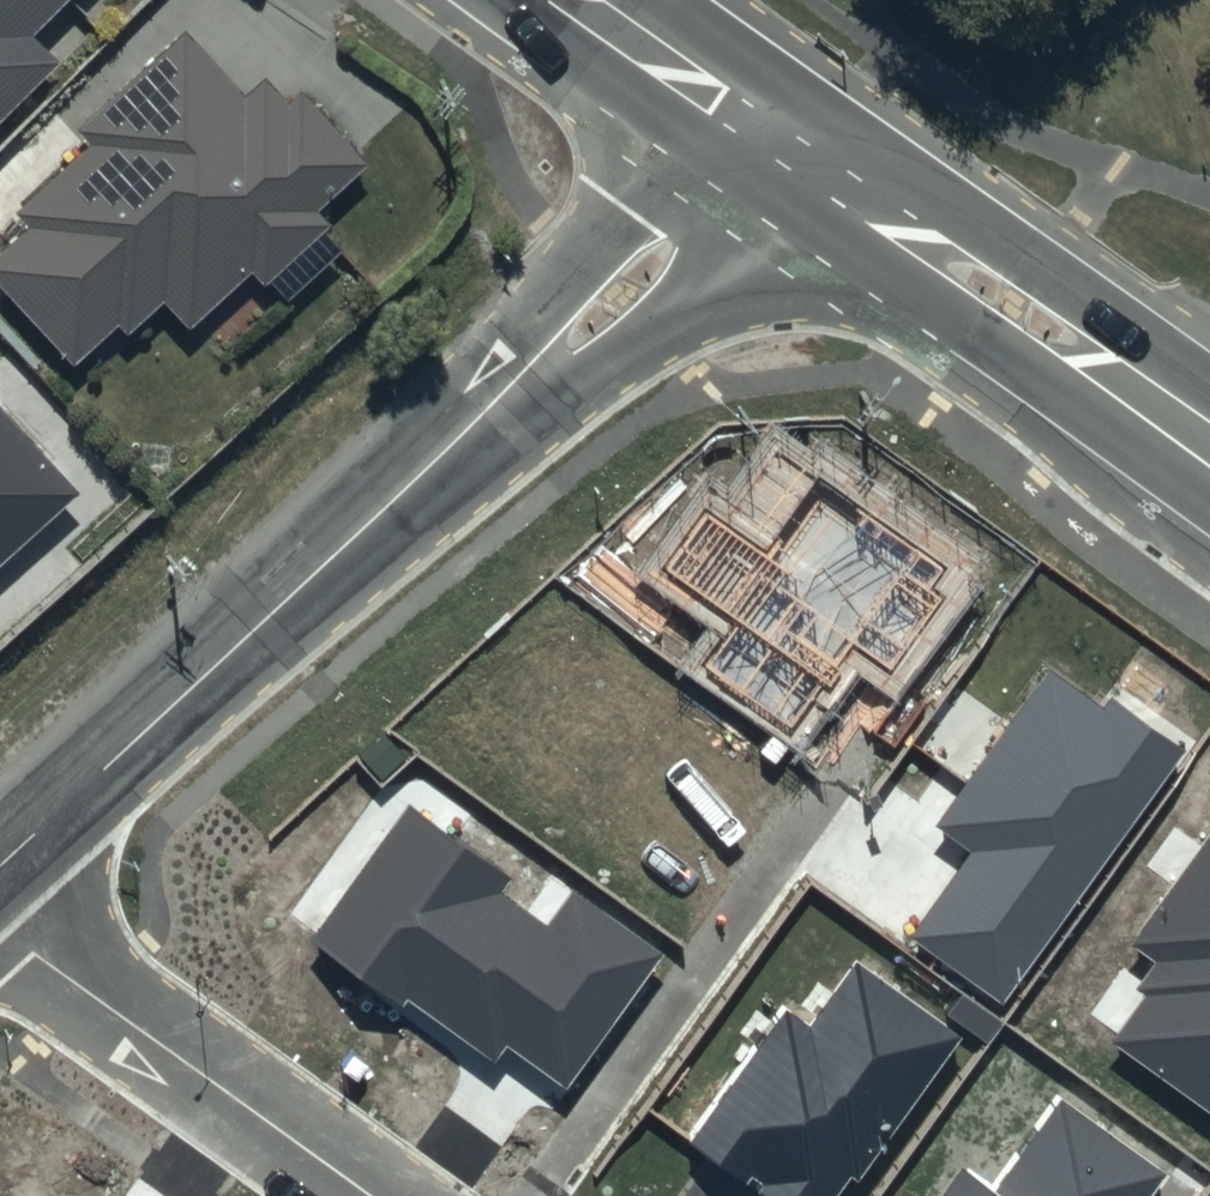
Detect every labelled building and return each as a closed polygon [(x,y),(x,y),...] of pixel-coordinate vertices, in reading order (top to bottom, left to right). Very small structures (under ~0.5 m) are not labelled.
[(55,53),(27,25),(53,0),(0,0),(0,106),(55,53)] [(186,32),(76,131),(88,144),(13,212),(29,229),(0,256),(0,284),(71,363),(116,322),(125,332),(161,299),(188,329),(252,272),(266,287),(333,226),(319,210),(369,166),(301,91),(288,104),(265,79),(245,97),(186,32)] [(0,405),(0,567),(81,493),(0,405)] [(724,518),(706,505),(661,568),(733,620),(702,664),(792,728),(852,645),(892,673),(947,596),(934,587),(947,569),(776,447),(724,518)] [(1103,709),(1047,670),(937,825),(972,850),(911,937),(1005,1003),(1185,749),(1111,697),(1103,709)] [(515,880),(409,804),(311,939),(403,1005),(407,998),(496,1061),(506,1047),(567,1091),(665,955),(573,888),(546,925),(504,896),(515,880)] [(1134,943),(1158,960),(1140,986),(1148,991),(1112,1042),(1209,1111),(1209,836),(1134,943)] [(857,961),(810,1027),(785,1010),(692,1140),(770,1195),(837,1195),(851,1176),(859,1181),(963,1036),(857,961)] [(1057,1096),(990,1188),(962,1167),(940,1195),(1153,1195),(1167,1176),(1057,1096)]
